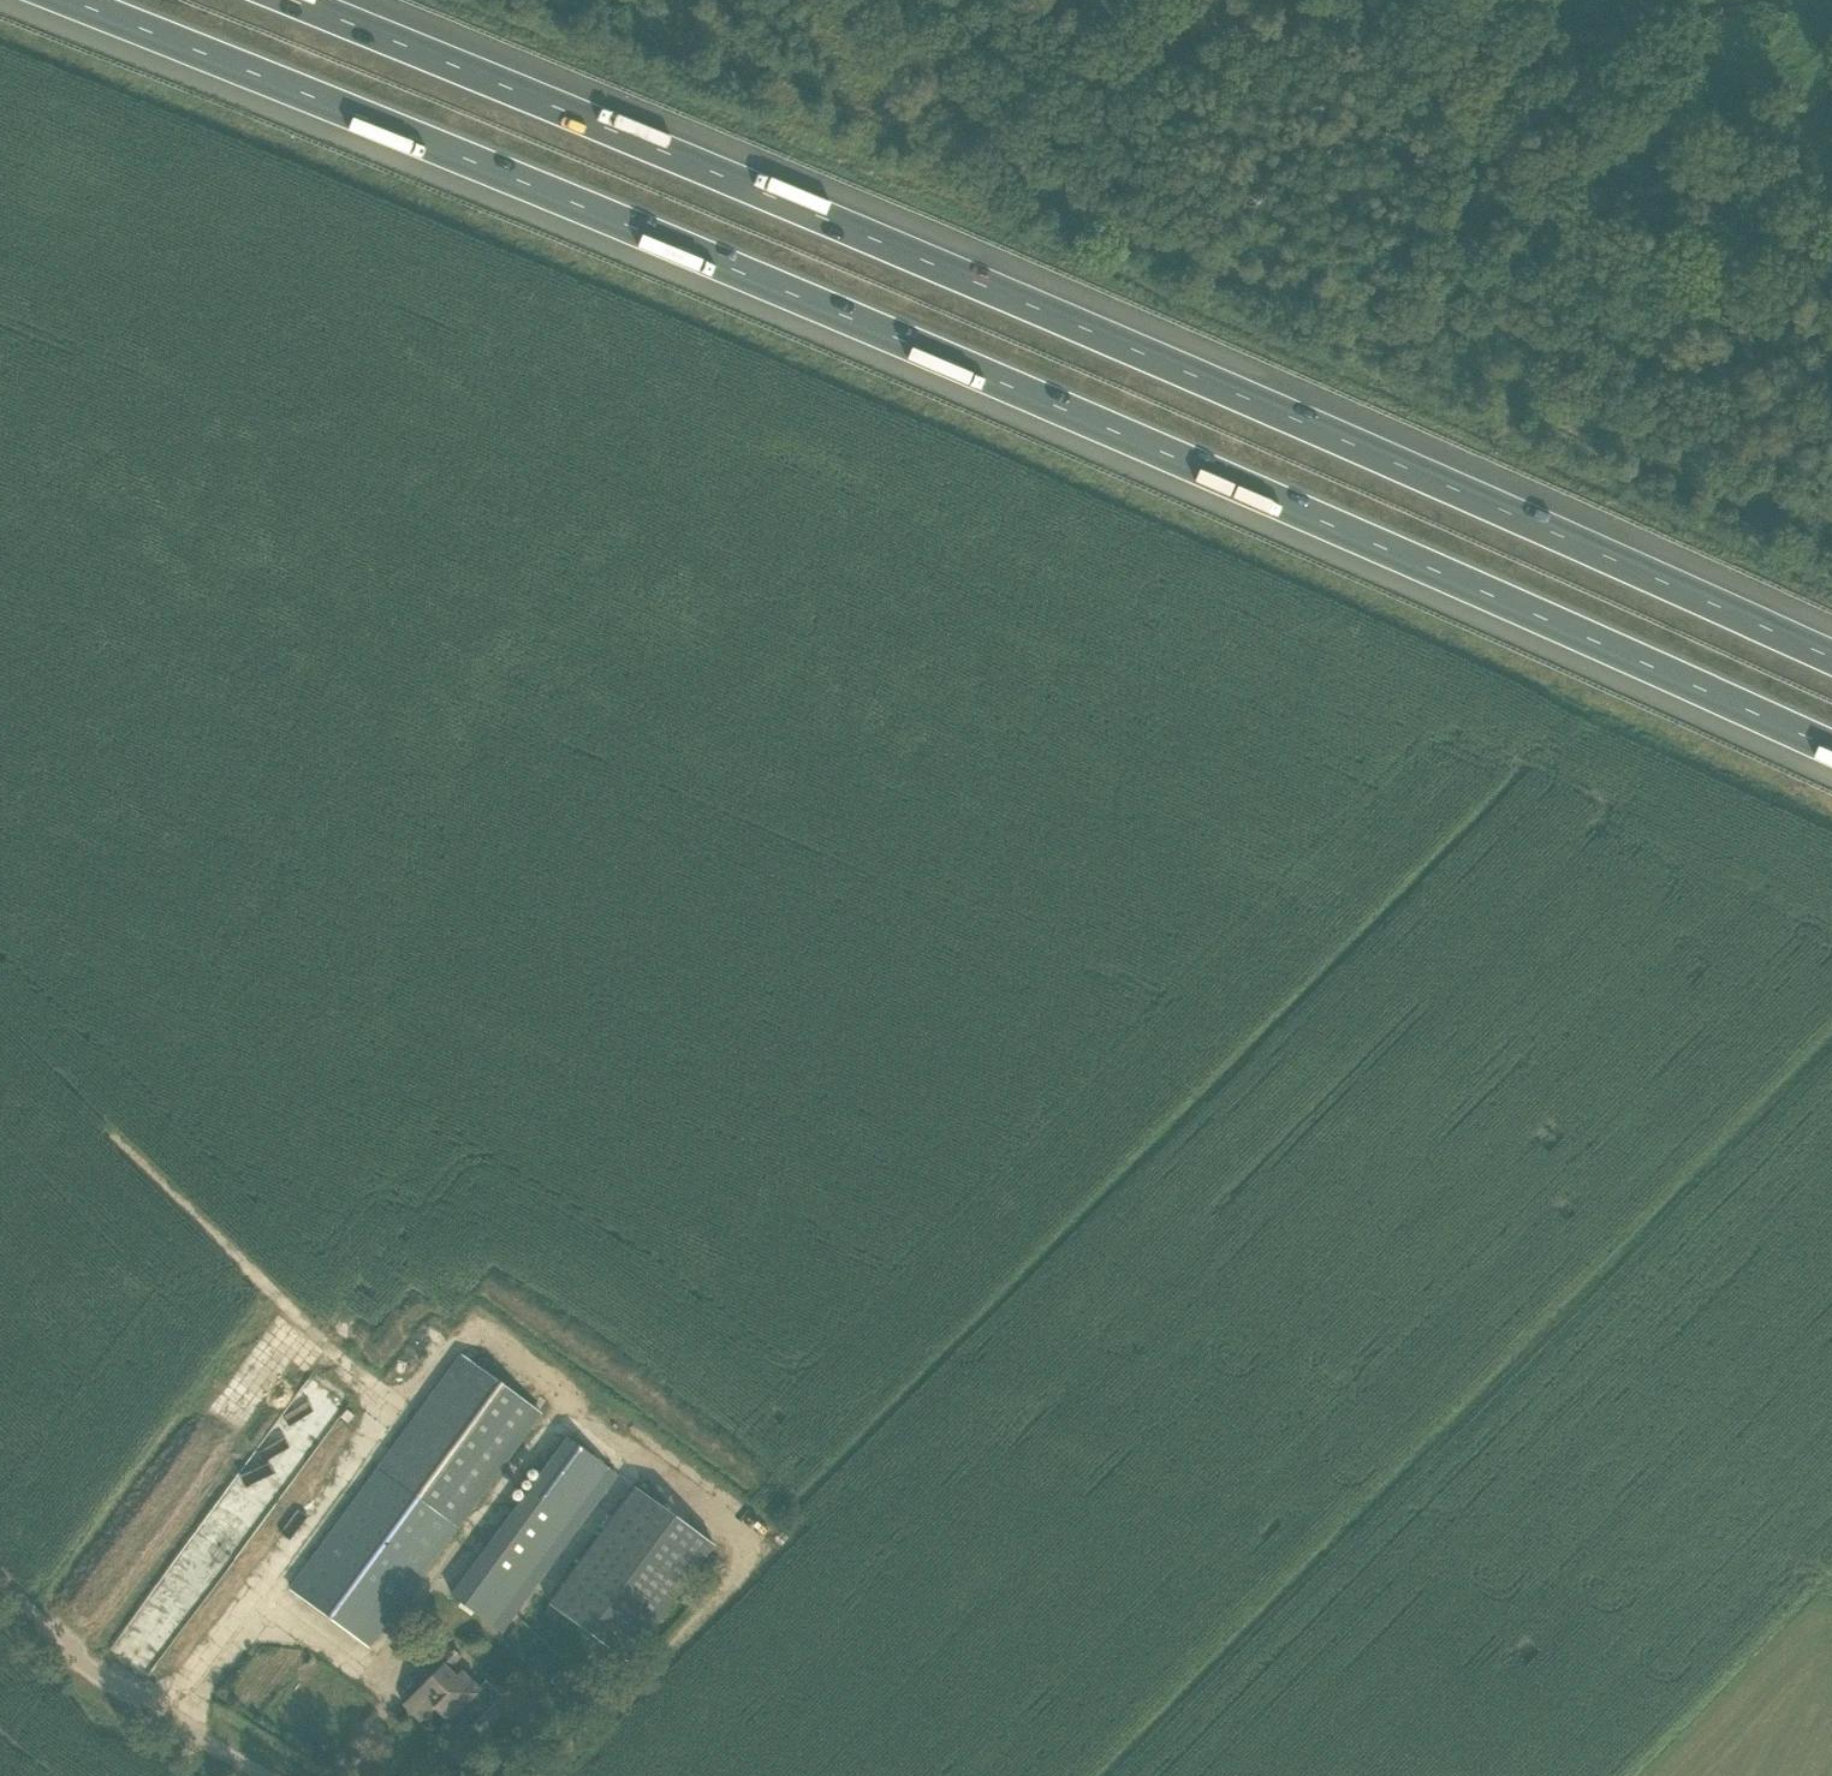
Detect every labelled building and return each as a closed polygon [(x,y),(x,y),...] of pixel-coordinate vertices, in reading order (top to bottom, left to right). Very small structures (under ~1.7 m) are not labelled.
[(369,1645),(383,1626),(542,1414),(462,1353),(305,1569),(291,1588),(369,1645)] [(503,1634),(618,1475),(568,1437),(451,1595),(503,1634)] [(716,1545),(634,1487),(549,1604),(629,1664),(716,1545)] [(561,1614),(549,1604),(542,1614),(554,1623),(561,1614)] [(431,1676),(403,1704),(421,1721),(434,1708),(447,1721),(457,1712),(471,1727),(501,1697),(486,1682),(479,1688),(454,1662),(461,1655),(442,1637),(417,1662),(431,1676)]
